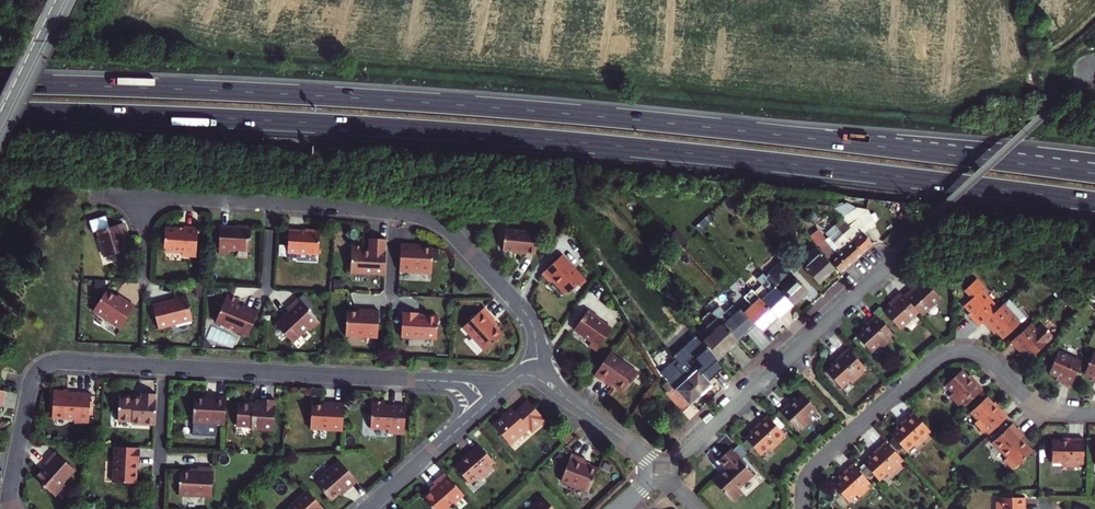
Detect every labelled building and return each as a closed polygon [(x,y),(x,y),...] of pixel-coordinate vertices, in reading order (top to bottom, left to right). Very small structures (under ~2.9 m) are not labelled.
[(730,197),(722,204),(733,216),(741,209),(730,197)] [(874,227),(867,212),(866,212),(859,214),(857,209),(844,220),(851,227),(849,228),(841,235),(850,245),(853,243),(862,254),(872,244),(863,234),(868,230),(874,227)] [(756,210),(748,217),(759,229),(767,222),(756,210)] [(696,228),(700,232),(715,219),(711,215),(696,228)] [(98,232),(106,259),(128,252),(122,235),(127,233),(125,224),(111,228),(107,216),(90,222),(93,233),(98,232)] [(840,273),(862,254),(853,243),(850,245),(841,235),(849,228),(845,224),(828,239),(841,253),(836,257),(822,241),(816,246),(822,254),(829,264),(830,263),(840,273)] [(163,227),(162,251),(180,252),(180,255),(195,256),(196,226),(182,225),(181,228),(163,227)] [(219,227),(217,254),(226,254),(226,249),(248,250),(250,227),(235,226),(235,228),(219,227)] [(289,231),(287,258),(297,258),(297,253),(318,254),(319,231),(305,230),(305,232),(289,231)] [(514,253),(520,254),(538,255),(540,234),(507,231),(505,252),(514,253)] [(664,236),(674,248),(679,243),(669,232),(664,236)] [(348,273),(383,274),(385,239),(368,238),(367,250),(361,250),(362,246),(349,245),(348,273)] [(398,243),(397,270),(429,272),(430,248),(418,247),(412,247),(412,244),(398,243)] [(822,254),(816,246),(804,257),(810,264),(821,255),(822,254)] [(821,255),(810,264),(805,269),(819,285),(834,270),(821,255)] [(564,257),(544,276),(552,285),(556,285),(567,296),(571,296),(587,281),(577,271),(575,271),(571,266),(572,265),(564,257)] [(766,275),(794,305),(808,293),(781,262),(766,275)] [(755,292),(779,319),(794,305),(766,275),(764,273),(757,280),(763,285),(755,292)] [(916,286),(904,297),(920,313),(923,316),(941,300),(925,282),(918,288),(916,286)] [(984,324),(999,309),(974,283),(965,291),(972,299),(964,307),(971,314),(968,316),(979,328),(984,324)] [(104,290),(90,311),(117,328),(132,305),(120,297),(119,300),(113,296),(104,290)] [(762,334),(779,319),(755,292),(753,290),(745,298),(753,307),(745,316),(756,328),(762,334)] [(904,297),(901,293),(889,305),(891,307),(885,313),(901,330),(920,313),(904,297)] [(173,300),(150,305),(156,330),(190,322),(184,294),(173,297),(173,300)] [(226,294),(214,320),(232,328),(231,330),(243,335),(243,333),(247,335),(257,311),(243,305),(242,307),(236,305),(238,301),(237,298),(226,294)] [(318,321),(296,298),(285,308),(287,311),(274,324),(292,342),(306,328),(308,330),(318,321)] [(1008,301),(1004,305),(999,309),(984,324),(995,336),(998,333),(1004,340),(1022,324),(1026,320),(1026,318),(1010,301),(1008,301)] [(712,314),(718,320),(737,342),(747,333),(748,335),(756,328),(745,316),(735,305),(724,315),(718,308),(712,314)] [(483,308),(461,327),(482,351),(501,335),(494,327),(490,322),(492,321),(493,319),(483,308)] [(362,312),(355,312),(343,311),(342,336),(374,337),(376,310),(362,310),(362,312)] [(400,312),(399,337),(434,339),(436,316),(421,315),(421,317),(417,317),(417,315),(415,315),(415,313),(400,312)] [(590,312),(576,332),(593,344),(590,348),(598,354),(614,332),(600,323),(602,321),(590,312)] [(867,329),(863,333),(857,338),(872,354),(879,348),(882,351),(893,341),(892,339),(890,338),(894,335),(877,316),(866,327),(867,329)] [(739,343),(737,342),(718,320),(699,337),(706,347),(717,359),(719,362),(739,343)] [(1037,332),(1031,325),(1011,343),(1022,355),(1024,353),(1031,360),(1048,344),(1055,339),(1043,326),(1037,332)] [(676,368),(703,396),(713,387),(701,373),(717,359),(706,347),(689,363),(685,359),(680,364),(676,368)] [(831,366),(825,372),(840,388),(848,381),(851,385),(864,374),(862,372),(860,370),(864,367),(847,349),(834,360),(836,362),(831,366)] [(1082,361),(1059,351),(1050,373),(1058,377),(1057,380),(1071,386),(1082,361)] [(1088,368),(1085,375),(1094,378),(1093,382),(1094,382),(1094,353),(1089,370),(1088,368)] [(640,375),(612,355),(596,377),(608,386),(609,384),(614,387),(625,396),(640,375)] [(677,390),(673,394),(669,397),(684,413),(703,396),(676,368),(674,369),(677,373),(668,381),(677,390)] [(975,384),(971,379),(963,370),(947,386),(954,394),(951,396),(960,407),(962,405),(963,404),(966,407),(984,390),(977,382),(975,384)] [(52,417),(52,419),(74,420),(74,423),(75,425),(82,425),(84,424),(85,423),(89,423),(90,417),(93,417),(93,410),(90,410),(91,403),(91,394),(78,394),(77,394),(76,395),(75,396),(75,397),(68,396),(68,393),(68,392),(54,391),(53,395),(50,395),(49,417),(52,417)] [(813,419),(810,416),(819,409),(804,394),(796,401),(791,406),(790,404),(782,411),(797,428),(800,426),(802,428),(803,429),(813,419)] [(133,427),(156,428),(158,398),(142,397),(142,401),(139,401),(139,403),(135,403),(135,401),(120,400),(119,424),(133,425),(133,427)] [(1000,411),(996,406),(989,398),(972,413),(979,421),(976,424),(985,434),(987,433),(988,431),(990,434),(1009,417),(1002,409),(1000,411)] [(195,425),(228,427),(229,400),(215,399),(215,402),(208,401),(196,401),(195,425)] [(251,431),(273,432),(275,401),(259,401),(259,406),(258,406),(258,408),(254,408),(254,406),(238,405),(237,428),(251,429),(251,431)] [(534,434),(548,422),(530,402),(517,414),(514,411),(505,419),(504,417),(493,427),(511,447),(531,430),(534,434)] [(389,435),(405,436),(407,408),(386,407),(386,404),(374,403),(372,430),(389,431),(389,435)] [(311,431),(344,433),(345,406),(331,405),(331,408),(312,407),(311,431)] [(503,417),(504,417),(505,419),(514,411),(512,409),(503,417)] [(904,425),(899,430),(893,435),(908,452),(916,445),(918,448),(930,437),(929,436),(927,434),(931,431),(914,412),(902,423),(904,425)] [(759,429),(754,433),(748,439),(763,456),(771,448),(773,451),(785,440),(784,438),(783,437),(786,434),(769,416),(757,427),(759,429)] [(1025,436),(1014,425),(994,443),(1008,459),(1005,461),(1014,471),(1034,453),(1022,439),(1025,436)] [(561,438),(568,445),(575,439),(568,432),(561,438)] [(1066,442),(1059,442),(1051,442),(1051,464),(1062,464),(1062,469),(1078,469),(1078,466),(1078,464),(1082,464),(1082,440),(1066,440),(1066,442)] [(877,453),(898,471),(904,466),(902,464),(901,462),(904,460),(887,441),(875,452),(877,453)] [(479,446),(468,456),(469,458),(465,462),(456,469),(471,486),(479,478),(482,482),(494,470),(491,467),(495,464),(479,446)] [(140,465),(141,448),(116,447),(114,482),(137,483),(138,470),(137,470),(137,465),(138,465),(140,465)] [(744,493),(741,490),(756,476),(748,467),(749,465),(739,453),(737,455),(733,450),(721,460),(729,469),(715,482),(734,502),(744,493)] [(35,479),(54,495),(65,484),(62,482),(73,469),(55,453),(44,465),(46,466),(35,479)] [(898,471),(877,453),(873,457),(864,465),(880,482),(889,473),(892,477),(898,471)] [(598,470),(589,467),(584,465),(585,463),(585,461),(571,455),(561,483),(589,493),(598,470)] [(342,460),(317,482),(333,501),(341,494),(346,489),(348,491),(360,481),(342,460)] [(840,477),(833,484),(848,500),(856,493),(859,496),(869,487),(868,487),(866,484),(869,481),(861,473),(852,463),(843,471),(845,472),(840,477)] [(200,472),(192,472),(182,471),(181,496),(214,497),(215,469),(200,468),(200,470),(200,472)] [(465,498),(446,476),(435,486),(436,487),(438,489),(433,493),(425,500),(432,508),(453,508),(465,498)] [(310,492),(291,508),(325,508),(310,492)] [(530,508),(555,508),(544,497),(530,508)] [(999,505),(996,505),(996,508),(1026,508),(1026,500),(1001,500),(1001,505),(999,505)]
